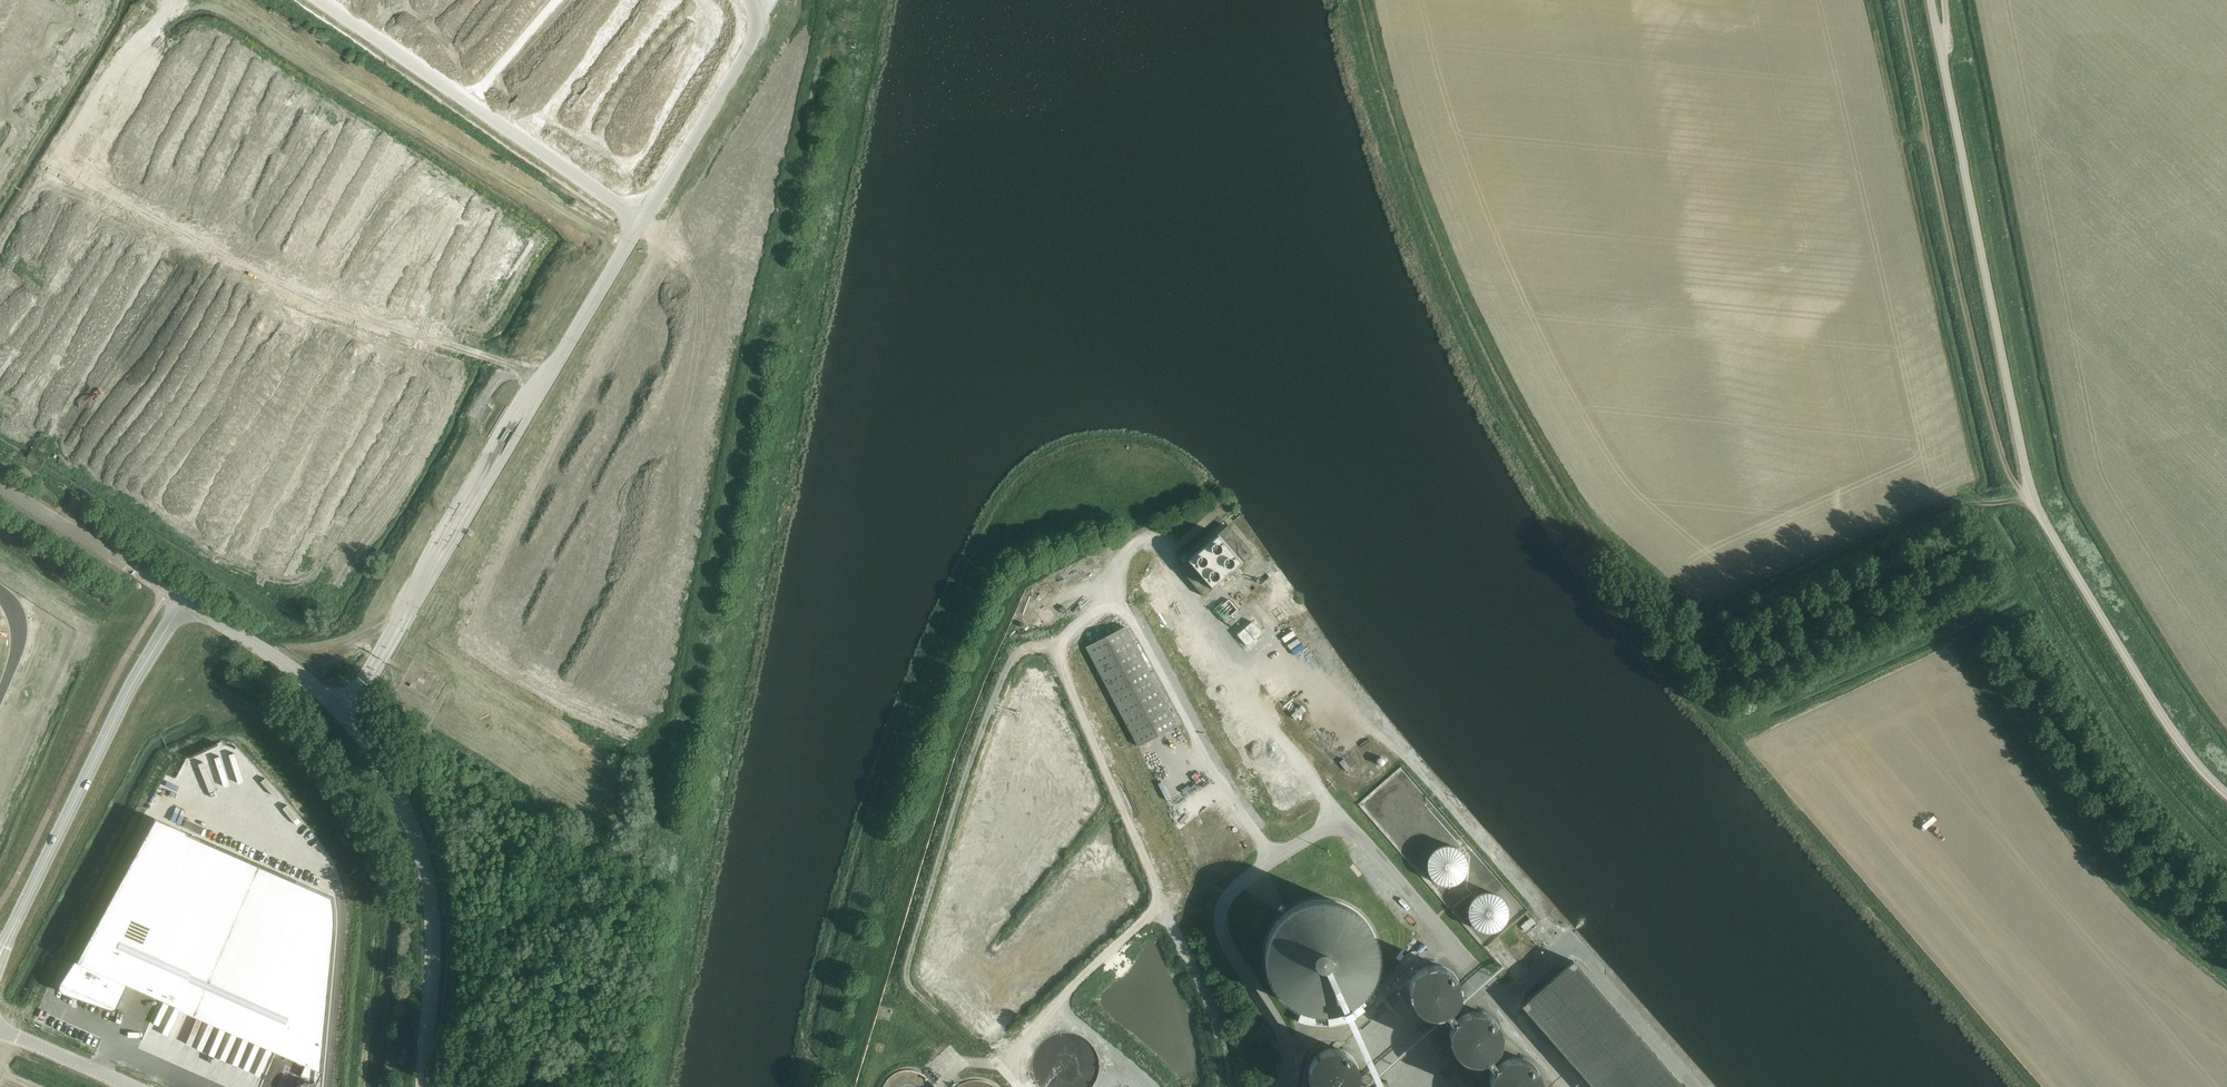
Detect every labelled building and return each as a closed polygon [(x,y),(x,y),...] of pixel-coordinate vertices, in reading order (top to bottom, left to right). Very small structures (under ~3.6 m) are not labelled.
[(757,79),(753,85),(766,94),(770,88),(757,79)] [(1204,597),(1252,555),(1227,527),(1179,568),(1204,597)] [(1097,556),(1086,562),(1090,568),(1086,570),(1092,580),(1106,572),(1097,556)] [(1233,615),(1238,611),(1230,601),(1225,606),(1233,615)] [(1243,629),(1255,621),(1252,616),(1240,624),(1243,629)] [(1177,725),(1126,626),(1084,648),(1135,747),(1177,725)] [(1267,630),(1252,638),(1255,644),(1261,641),(1263,645),(1272,640),(1267,630)] [(153,818),(62,985),(112,1007),(122,983),(307,1064),(301,1077),(318,1084),(324,1071),(324,1072),(327,1040),(333,966),(336,935),(337,923),(336,911),(335,898),(153,818)] [(1208,845),(1221,838),(1217,831),(1204,838),(1208,845)] [(1457,884),(1459,882),(1462,880),(1464,877),(1465,875),(1467,871),(1467,868),(1467,865),(1467,862),(1466,859),(1464,856),(1462,853),(1460,851),(1457,849),(1454,848),(1451,847),(1448,847),(1445,847),(1442,848),(1439,849),(1436,851),(1433,853),(1431,855),(1430,858),(1429,861),(1428,864),(1428,868),(1429,871),(1429,874),(1431,877),(1433,879),(1435,882),(1438,883),(1441,885),(1444,886),(1447,886),(1450,886),(1454,885),(1457,884)] [(1498,927),(1501,926),(1503,923),(1506,921),(1507,918),(1508,915),(1509,912),(1509,908),(1508,905),(1507,902),(1506,899),(1504,896),(1501,894),(1498,892),(1495,891),(1492,891),(1489,890),(1486,891),(1482,892),(1479,893),(1477,895),(1474,897),(1472,900),(1471,903),(1470,906),(1470,910),(1470,913),(1471,916),(1472,919),(1474,922),(1476,924),(1479,926),(1482,928),(1485,929),(1488,929),(1492,929),(1495,929),(1498,927)] [(1380,969),(1381,960),(1380,950),(1378,941),(1374,932),(1369,924),(1362,917),(1355,911),(1347,907),(1338,904),(1328,902),(1319,902),(1309,903),(1300,906),(1292,911),(1284,917),(1278,923),(1273,931),(1269,940),(1266,949),(1265,959),(1266,968),(1268,977),(1272,986),(1277,994),(1284,1001),(1291,1007),(1299,1012),(1308,1015),(1318,1016),(1327,1016),(1337,1015),(1346,1012),(1354,1007),(1362,1002),(1368,995),(1373,987),(1377,978),(1380,969)] [(1521,924),(1526,930),(1531,925),(1537,931),(1542,927),(1531,915),(1521,924)] [(1681,1083),(1574,961),(1522,1007),(1593,1086),(1684,1086),(1681,1083)] [(1544,1086),(1544,1081),(1544,1077),(1543,1073),(1541,1068),(1538,1065),(1535,1062),(1531,1059),(1527,1057),(1523,1056),(1519,1056),(1514,1056),(1511,1057),(1500,1046),(1500,1045),(1502,1040),(1502,1036),(1502,1032),(1500,1028),(1499,1024),(1496,1020),(1493,1017),(1489,1014),(1485,1013),(1481,1011),(1477,1011),(1473,1011),(1471,1012),(1459,1001),(1460,998),(1461,994),(1462,990),(1461,986),(1460,981),(1458,977),(1456,974),(1453,971),(1449,968),(1445,966),(1441,965),(1437,965),(1432,965),(1428,966),(1424,968),(1421,971),(1418,974),(1415,977),(1413,981),(1412,986),(1412,990),(1412,994),(1413,998),(1415,1002),(1418,1006),(1421,1009),(1424,1012),(1428,1013),(1432,1015),(1437,1015),(1441,1015),(1443,1014),(1454,1026),(1453,1028),(1452,1032),(1452,1036),(1452,1040),(1453,1045),(1455,1049),(1458,1052),(1461,1055),(1464,1058),(1468,1060),(1473,1061),(1477,1061),(1481,1061),(1484,1060),(1495,1071),(1494,1072),(1493,1077),(1493,1081),(1493,1086),(1494,1086),(1544,1086)] [(1257,1045),(1270,1034),(1262,1025),(1249,1037),(1257,1045)] [(1358,1084),(1359,1081),(1360,1077),(1360,1073),(1360,1069),(1359,1065),(1357,1061),(1355,1057),(1352,1054),(1348,1052),(1344,1050),(1340,1049),(1336,1049),(1332,1049),(1327,1050),(1324,1052),(1323,1052),(1320,1054),(1317,1057),(1315,1060),(1313,1064),(1312,1068),(1312,1072),(1312,1076),(1313,1080),(1315,1083),(1317,1086),(1318,1086),(1360,1086),(1358,1084)]
